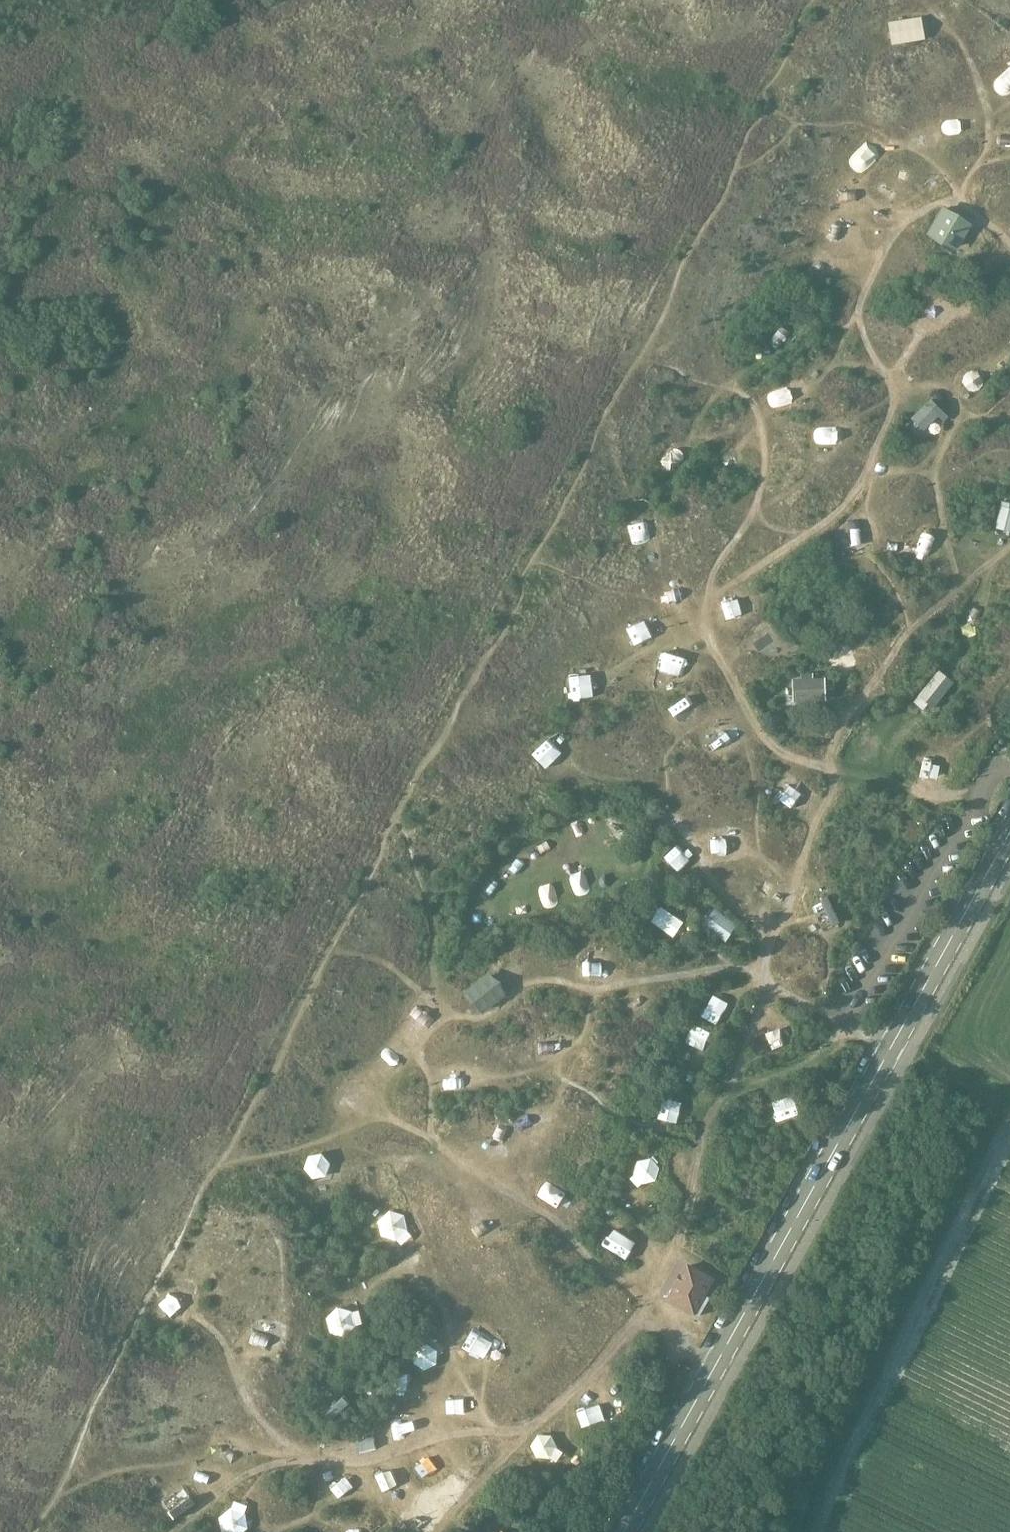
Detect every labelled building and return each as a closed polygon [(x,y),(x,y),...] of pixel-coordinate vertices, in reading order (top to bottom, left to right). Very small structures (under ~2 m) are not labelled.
[(944,208),(927,236),(952,250),(968,222),(944,208)] [(923,431),(941,412),(928,399),(909,419),(923,431)] [(999,506),(993,528),(1009,532),(1009,509),(999,506)] [(865,513),(842,518),(846,534),(869,528),(865,513)] [(761,623),(751,640),(766,648),(775,630),(761,623)] [(935,703),(949,686),(935,674),(920,692),(935,703)] [(823,677),(791,679),(792,702),(824,700),(823,677)] [(723,941),(735,925),(712,907),(700,924),(723,941)] [(687,1266),(668,1299),(693,1313),(711,1280),(687,1266)]
